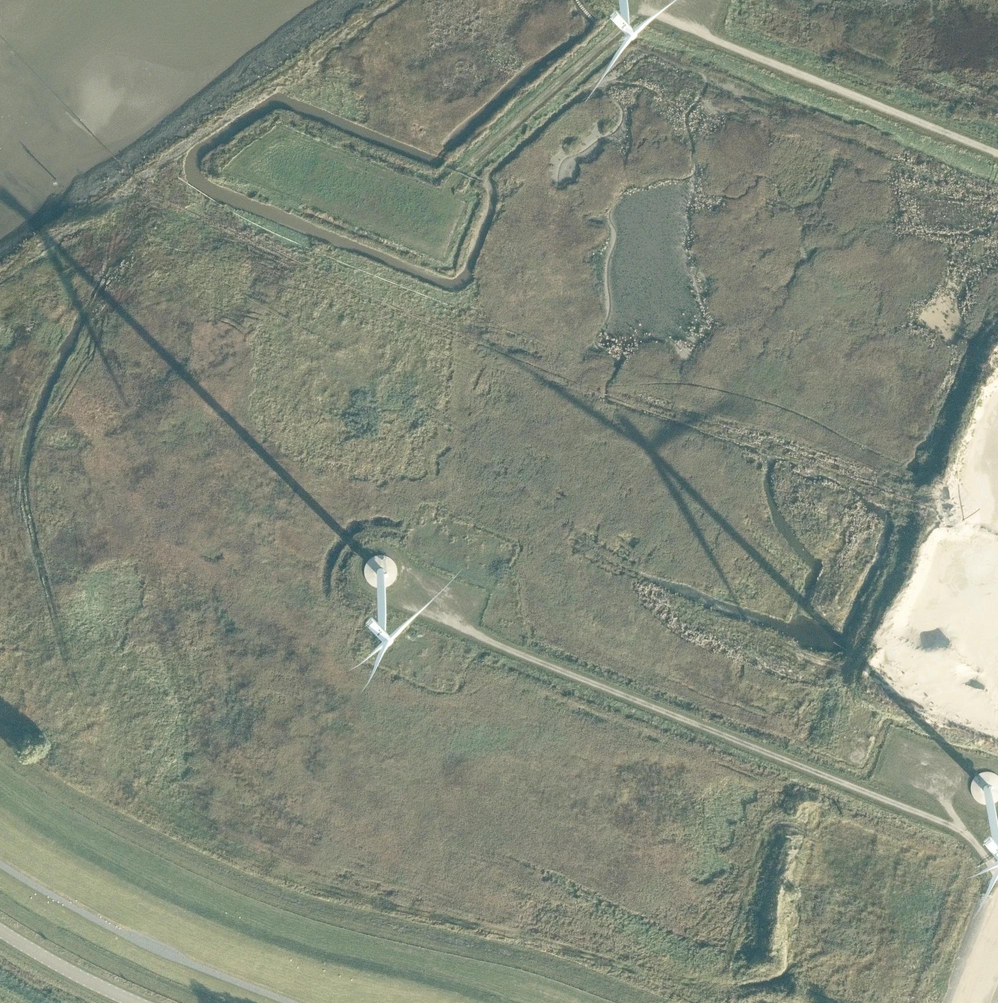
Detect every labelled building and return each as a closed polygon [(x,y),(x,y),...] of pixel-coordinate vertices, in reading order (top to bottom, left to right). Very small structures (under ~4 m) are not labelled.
[(377,569),(376,570),(377,571),(377,572),(378,573),(378,574),(379,574),(380,574),(380,575),(381,575),(382,574),(383,574),(384,573),(384,572),(385,571),(385,570),(385,569),(384,568),(383,567),(382,567),(382,566),(381,566),(380,566),(379,566),(379,567),(378,567),(377,568),(377,569)] [(983,786),(983,787),(983,788),(984,789),(984,790),(985,790),(985,791),(986,791),(987,791),(988,791),(989,790),(990,790),(990,789),(991,789),(991,788),(991,787),(991,786),(991,785),(990,784),(989,783),(988,783),(987,783),(986,783),(985,783),(984,784),(983,785),(983,786)]
